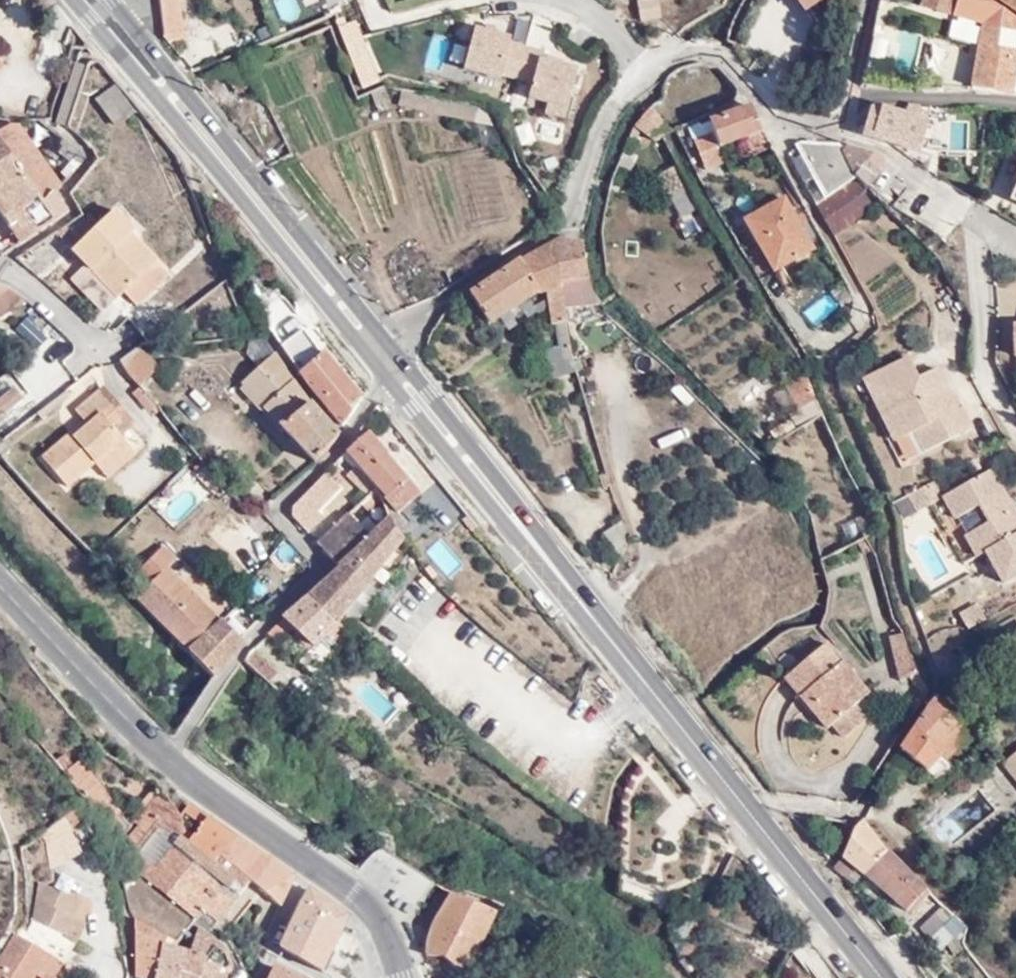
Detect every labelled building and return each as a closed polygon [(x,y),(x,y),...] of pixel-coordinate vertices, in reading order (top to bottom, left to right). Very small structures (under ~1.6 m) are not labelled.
[(170,41),(187,40),(181,0),(164,0),(170,41)] [(740,42),(795,60),(813,4),(801,0),(764,0),(764,1),(760,0),(753,0),(740,42)] [(1006,0),(915,0),(914,5),(979,18),(973,39),(965,92),(1015,95),(1015,5),(1006,0)] [(640,3),(624,8),(626,17),(643,12),(640,3)] [(363,84),(374,83),(354,27),(343,29),(363,84)] [(533,89),(530,111),(565,118),(577,68),(537,58),(540,50),(513,44),(514,37),(475,27),(464,73),(533,89)] [(911,73),(920,36),(903,32),(894,69),(911,73)] [(65,54),(43,121),(63,129),(84,64),(65,54)] [(113,132),(132,116),(110,88),(91,104),(113,132)] [(452,103),(402,94),(400,108),(451,117),(452,103)] [(721,146),(761,128),(742,95),(721,103),(724,115),(703,123),(709,133),(715,149),(721,146)] [(916,111),(874,99),(864,133),(906,146),(916,111)] [(452,103),(451,117),(492,123),(494,111),(452,103)] [(668,131),(674,123),(647,106),(636,125),(662,139),(668,131)] [(964,146),(971,131),(961,127),(953,141),(964,146)] [(14,247),(64,214),(52,197),(57,189),(15,128),(4,129),(0,132),(0,226),(14,247)] [(296,157),(283,132),(265,140),(279,164),(296,157)] [(704,169),(726,160),(721,146),(715,149),(709,133),(692,140),(704,169)] [(82,159),(58,137),(50,147),(64,160),(54,171),(65,180),(82,159)] [(875,151),(845,140),(843,147),(832,137),(805,137),(788,152),(816,202),(844,177),(851,173),(865,161),(875,151)] [(995,197),(1015,208),(1015,154),(995,197)] [(874,174),(865,161),(851,173),(859,187),(874,174)] [(661,172),(668,189),(681,183),(674,166),(661,172)] [(844,177),(816,202),(830,229),(864,203),(844,177)] [(783,199),(744,218),(756,244),(762,242),(774,266),(807,249),(783,199)] [(115,208),(70,253),(84,267),(71,280),(102,312),(105,314),(125,295),(139,308),(173,274),(132,233),(136,229),(115,208)] [(584,241),(581,240),(564,239),(552,245),(560,303),(600,297),(588,287),(584,241)] [(560,303),(552,245),(470,295),(490,324),(544,290),(547,320),(551,319),(562,317),(560,303)] [(102,312),(71,280),(68,283),(99,316),(102,312)] [(26,301),(25,298),(8,286),(0,284),(0,319),(26,301)] [(143,306),(127,317),(146,342),(161,330),(143,306)] [(286,311),(267,326),(299,373),(318,399),(342,427),(360,402),(322,355),(321,356),(286,311)] [(578,360),(562,317),(551,319),(561,362),(578,360)] [(1005,360),(1015,361),(1015,327),(1007,327),(1005,360)] [(262,336),(249,338),(246,356),(258,369),(275,356),(262,336)] [(140,347),(121,361),(141,388),(154,372),(154,370),(158,364),(140,347)] [(891,414),(906,438),(917,432),(926,451),(973,425),(962,405),(958,408),(931,365),(923,371),(913,354),(863,384),(883,418),(891,414)] [(311,405),(275,356),(258,369),(241,385),(243,387),(283,430),(315,464),(339,437),(311,405)] [(788,410),(796,423),(819,404),(796,362),(780,372),(795,403),(788,410)] [(283,430),(243,387),(240,391),(280,433),(283,430)] [(0,405),(0,425),(30,404),(21,391),(0,405)] [(101,421),(113,409),(99,393),(75,413),(83,423),(87,427),(74,438),(70,434),(40,460),(67,491),(94,468),(99,474),(127,449),(111,432),(101,421)] [(124,421),(113,409),(101,421),(111,432),(124,421)] [(898,443),(906,438),(891,414),(883,418),(898,443)] [(87,427),(83,423),(70,434),(74,438),(87,427)] [(366,434),(359,440),(383,466),(367,484),(370,488),(393,517),(416,498),(385,460),(387,459),(366,434)] [(383,466),(359,440),(342,455),(367,484),(383,466)] [(132,453),(127,449),(99,474),(104,479),(132,453)] [(370,488),(337,454),(330,461),(335,466),(348,480),(363,496),(369,489),(370,488)] [(291,512),(288,517),(299,528),(333,491),(337,493),(348,480),(335,466),(305,497),(298,500),(292,506),(291,512)] [(992,472),(944,500),(975,557),(985,551),(1004,583),(1015,576),(1015,516),(992,472)] [(353,523),(386,563),(400,546),(392,534),(383,520),(377,509),(369,489),(363,496),(314,546),(321,555),(353,523)] [(358,598),(386,563),(353,523),(321,555),(337,572),(358,598)] [(423,550),(448,579),(464,565),(439,536),(423,550)] [(145,589),(162,570),(169,563),(157,551),(132,575),(145,589)] [(131,602),(211,682),(229,655),(237,642),(219,624),(217,625),(162,570),(145,589),(131,602)] [(306,599),(335,627),(358,598),(337,572),(306,599)] [(324,639),(336,629),(335,627),(306,599),(282,621),(294,634),(307,649),(309,651),(324,639)] [(986,626),(994,645),(1015,635),(1015,611),(986,626)] [(282,621),(267,635),(278,648),(290,638),(294,634),(282,621)] [(303,652),(307,649),(294,634),(290,638),(303,652)] [(918,672),(903,638),(890,640),(902,672),(918,672)] [(336,654),(324,639),(309,651),(298,663),(313,676),(336,654)] [(833,677),(845,669),(828,644),(783,679),(822,733),(830,728),(856,709),(833,677)] [(241,662),(265,685),(273,676),(249,652),(241,662)] [(869,701),(845,669),(833,677),(856,709),(869,701)] [(918,672),(902,672),(906,690),(926,690),(918,672)] [(939,699),(929,710),(900,752),(928,775),(943,757),(935,750),(961,724),(939,699)] [(830,728),(841,743),(867,725),(856,709),(830,728)] [(1006,763),(1015,776),(1015,755),(1006,763)] [(178,813),(173,809),(170,810),(157,798),(142,814),(144,816),(133,827),(136,830),(117,851),(124,858),(127,855),(157,825),(180,842),(183,838),(186,831),(186,823),(178,813)] [(184,809),(179,804),(173,809),(178,813),(184,809)] [(230,843),(184,809),(178,813),(186,823),(186,831),(183,838),(180,842),(216,868),(230,843)] [(50,851),(83,825),(72,810),(39,837),(50,851)] [(841,858),(863,875),(881,852),(856,824),(850,827),(841,858)] [(216,868),(180,842),(157,825),(127,855),(199,914),(198,917),(191,929),(195,933),(200,937),(211,924),(247,891),(216,868)] [(633,881),(666,901),(667,898),(687,860),(643,833),(629,867),(626,877),(633,881)] [(288,883),(230,843),(216,868),(247,891),(275,912),(288,883)] [(921,883),(890,857),(881,852),(863,875),(906,908),(921,883)] [(612,857),(611,868),(626,877),(629,867),(612,857)] [(34,977),(48,955),(63,964),(76,943),(66,938),(75,921),(84,905),(41,883),(34,923),(21,941),(13,936),(0,957),(0,977),(34,977)] [(304,892),(298,906),(338,932),(344,920),(304,892)] [(489,915),(453,896),(433,924),(422,958),(457,975),(489,915)] [(338,932),(298,906),(288,930),(328,953),(338,932)] [(666,958),(667,959),(675,946),(688,925),(694,915),(668,911),(662,925),(662,933),(663,945),(666,958)] [(954,966),(973,953),(962,939),(965,926),(952,914),(929,932),(954,966)] [(86,926),(75,921),(66,938),(76,943),(86,926)] [(688,925),(675,946),(685,952),(698,931),(688,925)] [(328,953),(288,930),(278,950),(318,975),(328,953)] [(200,937),(195,933),(186,960),(196,965),(221,977),(222,977),(229,972),(217,949),(214,950),(200,937)] [(181,957),(132,935),(129,977),(177,977),(181,957)] [(771,970),(780,955),(751,939),(742,954),(771,970)] [(682,970),(688,967),(680,954),(674,959),(682,970)] [(34,977),(36,977),(54,977),(63,964),(48,955),(34,977)] [(196,965),(186,960),(181,957),(177,977),(194,977),(196,965)] [(196,965),(194,977),(221,977),(196,965)] [(266,977),(286,977),(271,969),(266,977)]
